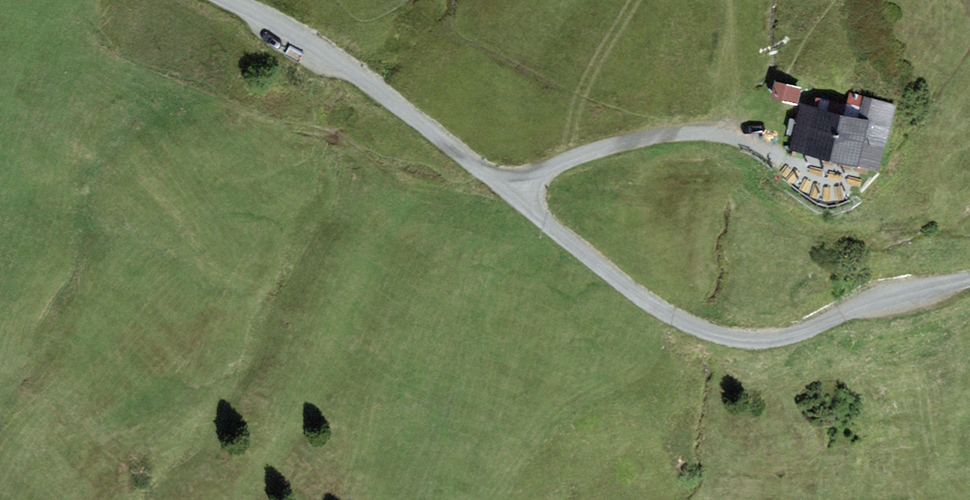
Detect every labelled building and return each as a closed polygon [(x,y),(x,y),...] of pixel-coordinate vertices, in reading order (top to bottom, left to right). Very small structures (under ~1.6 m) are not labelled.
[(801,88),(775,82),(771,98),(798,104),(801,88)] [(897,104),(849,92),(843,115),(801,104),(789,150),(879,173),(897,104)]
